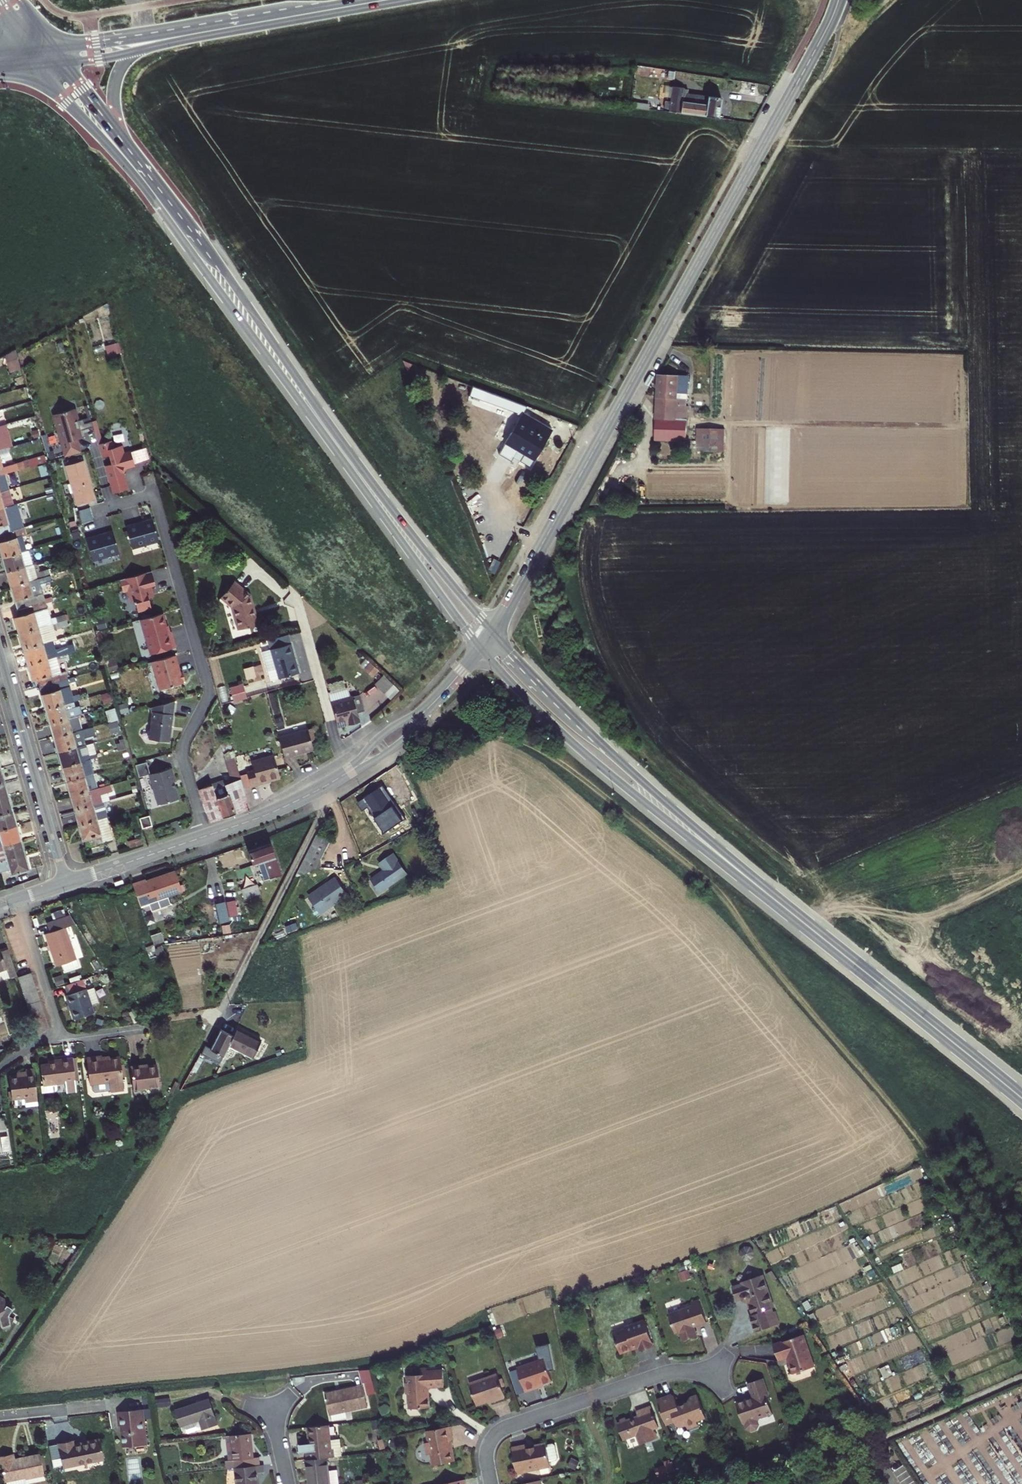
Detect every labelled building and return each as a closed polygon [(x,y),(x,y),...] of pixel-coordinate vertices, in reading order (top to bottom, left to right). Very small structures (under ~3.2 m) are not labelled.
[(687,107),(689,93),(679,92),(675,119),(705,123),(723,125),(726,105),(712,104),(712,109),(687,107)] [(115,343),(106,346),(108,355),(118,353),(115,343)] [(3,355),(10,373),(22,369),(15,350),(3,355)] [(683,410),(684,380),(654,379),(651,444),(684,446),(686,411),(683,410)] [(512,419),(516,409),(489,399),(485,408),(512,419)] [(77,408),(56,414),(61,430),(59,431),(66,457),(81,452),(80,447),(78,439),(86,437),(84,430),(95,427),(94,421),(86,423),(85,419),(80,420),(77,408)] [(552,436),(526,420),(510,448),(537,464),(552,436)] [(0,427),(0,449),(6,448),(1,432),(9,429),(7,425),(0,427)] [(13,446),(9,429),(1,432),(6,448),(13,446)] [(721,430),(693,431),(693,454),(721,453),(721,430)] [(124,469),(128,465),(129,466),(132,466),(137,465),(136,463),(133,452),(126,454),(124,445),(115,448),(114,447),(112,441),(100,444),(104,457),(112,455),(115,464),(107,466),(114,493),(128,490),(130,489),(124,469)] [(146,448),(133,452),(136,463),(150,459),(146,448)] [(510,448),(504,457),(532,473),(537,464),(510,448)] [(87,494),(94,493),(85,460),(67,466),(79,505),(89,502),(87,494)] [(87,494),(89,502),(94,500),(96,500),(94,493),(87,494)] [(6,508),(0,510),(0,537),(13,533),(6,508)] [(90,508),(79,511),(82,522),(92,519),(90,508)] [(135,548),(161,540),(155,519),(144,522),(145,523),(136,525),(129,527),(135,548)] [(121,553),(115,531),(106,533),(104,534),(104,535),(88,540),(94,560),(121,553)] [(0,537),(6,558),(24,553),(20,542),(16,543),(13,533),(0,537)] [(24,553),(6,558),(10,573),(27,568),(24,553)] [(32,583),(27,568),(10,573),(15,588),(32,583)] [(33,579),(36,579),(37,584),(51,583),(50,571),(33,573),(33,579)] [(154,571),(121,580),(125,592),(130,591),(133,602),(135,601),(136,604),(137,604),(140,612),(153,608),(151,598),(154,598),(152,590),(154,590),(154,588),(153,586),(157,585),(154,571)] [(35,595),(32,583),(15,588),(21,610),(34,606),(31,596),(35,595)] [(258,599),(240,585),(226,602),(239,613),(245,637),(266,631),(258,599)] [(40,630),(34,606),(21,610),(24,619),(18,621),(22,635),(40,630)] [(170,629),(165,614),(143,620),(153,655),(178,648),(174,632),(171,633),(170,629)] [(141,622),(134,623),(136,636),(142,635),(141,622)] [(45,645),(40,630),(22,635),(26,650),(45,645)] [(292,636),(272,641),(274,650),(278,665),(282,679),(302,673),(292,636)] [(49,662),(45,645),(26,650),(31,667),(49,662)] [(278,665),(274,650),(265,652),(273,681),(282,679),(278,665)] [(177,656),(156,662),(164,690),(185,684),(184,683),(188,682),(185,673),(182,674),(177,656)] [(55,684),(49,662),(31,667),(34,681),(40,679),(42,688),(55,684)] [(245,678),(254,677),(253,667),(244,668),(245,678)] [(375,684),(389,700),(398,691),(384,675),(375,684)] [(57,692),(55,684),(42,688),(48,710),(78,701),(75,687),(57,692)] [(229,686),(232,702),(246,699),(243,684),(229,686)] [(333,694),(336,705),(342,725),(353,722),(354,727),(365,724),(362,715),(370,713),(365,696),(354,699),(352,691),(338,694),(338,693),(333,694)] [(48,710),(53,724),(82,716),(87,714),(85,706),(80,707),(78,701),(48,710)] [(153,716),(150,730),(148,731),(147,734),(149,736),(148,738),(169,742),(173,723),(177,702),(151,709),(153,716)] [(115,708),(106,711),(110,722),(118,720),(115,708)] [(82,716),(53,724),(57,739),(87,730),(82,716)] [(342,725),(343,730),(354,727),(353,722),(342,725)] [(318,723),(311,725),(314,738),(321,736),(318,723)] [(311,725),(281,734),(287,754),(317,746),(314,738),(311,725)] [(87,730),(57,739),(61,753),(90,745),(87,730)] [(90,745),(61,753),(65,767),(85,762),(102,757),(98,743),(90,745)] [(253,810),(235,745),(227,747),(237,785),(231,787),(229,782),(217,785),(218,787),(204,791),(213,824),(250,811),(253,810)] [(274,745),(252,751),(254,759),(248,760),(252,776),(263,773),(262,771),(280,766),(274,745)] [(65,767),(69,782),(88,776),(85,762),(65,767)] [(173,769),(150,776),(159,806),(179,800),(175,783),(176,783),(175,777),(173,769)] [(98,773),(88,776),(69,782),(73,797),(102,788),(98,773)] [(106,803),(102,788),(73,797),(77,812),(106,803)] [(382,788),(365,798),(384,832),(405,821),(397,806),(393,808),(382,788)] [(10,810),(6,796),(0,797),(0,813),(10,810)] [(77,812),(81,826),(110,817),(106,803),(77,812)] [(14,825),(10,810),(0,813),(0,828),(14,825)] [(154,828),(150,815),(139,818),(143,832),(154,828)] [(116,839),(110,817),(81,826),(85,839),(87,838),(89,847),(116,839)] [(0,828),(0,838),(2,844),(18,839),(14,825),(0,828)] [(335,836),(321,828),(298,871),(324,862),(325,852),(335,836)] [(18,839),(2,844),(6,858),(22,854),(18,839)] [(272,847),(250,854),(254,868),(260,866),(265,882),(282,876),(272,847)] [(22,854),(6,858),(0,859),(0,869),(8,866),(11,874),(27,870),(22,854)] [(379,873),(367,879),(375,893),(401,878),(389,858),(375,866),(379,873)] [(238,879),(242,898),(260,895),(253,865),(240,868),(242,878),(238,879)] [(128,888),(136,910),(177,895),(171,875),(137,887),(136,884),(130,886),(128,888)] [(334,879),(307,894),(317,913),(345,897),(334,879)] [(223,907),(213,909),(217,929),(227,927),(223,907)] [(45,940),(53,965),(59,963),(61,969),(76,964),(63,925),(72,922),(66,913),(43,921),(47,931),(42,932),(45,940)] [(157,936),(147,939),(150,949),(160,945),(157,936)] [(9,963),(7,957),(4,950),(0,951),(0,979),(13,975),(9,963)] [(13,976),(15,983),(28,979),(26,972),(13,976)] [(81,978),(62,984),(66,994),(63,995),(67,1008),(71,1020),(92,1013),(81,978)] [(15,983),(18,989),(30,985),(28,979),(15,983)] [(30,985),(18,989),(20,995),(32,991),(30,985)] [(32,991),(20,995),(22,1002),(35,998),(32,991)] [(35,998),(22,1002),(24,1009),(37,1004),(35,998)] [(37,1004),(24,1009),(26,1015),(39,1010),(37,1004)] [(39,1010),(26,1015),(29,1021),(41,1017),(39,1010)] [(41,1017),(29,1021),(31,1027),(43,1023),(41,1017)] [(233,1036),(223,1030),(210,1051),(222,1057),(227,1047),(250,1061),(261,1042),(237,1029),(233,1036)] [(108,1092),(122,1090),(118,1059),(100,1060),(100,1056),(97,1057),(84,1058),(87,1085),(89,1085),(90,1091),(92,1093),(108,1091),(108,1092)] [(72,1084),(73,1084),(70,1059),(55,1061),(55,1065),(46,1066),(39,1066),(42,1088),(38,1088),(39,1096),(52,1094),(54,1092),(53,1086),(63,1085),(63,1090),(73,1089),(72,1084)] [(131,1089),(152,1086),(149,1065),(136,1066),(136,1062),(133,1063),(128,1063),(131,1089)] [(27,1107),(40,1106),(39,1096),(38,1088),(36,1069),(32,1069),(27,1070),(27,1071),(22,1071),(22,1076),(11,1077),(13,1099),(15,1098),(16,1106),(27,1105),(27,1107)] [(767,1274),(746,1280),(747,1283),(735,1287),(740,1303),(746,1301),(749,1306),(754,1306),(757,1313),(777,1307),(767,1274)] [(688,1308),(665,1315),(671,1334),(675,1333),(678,1342),(693,1337),(690,1327),(702,1323),(695,1301),(687,1303),(688,1308)] [(622,1329),(610,1333),(616,1354),(636,1348),(637,1351),(650,1347),(641,1320),(621,1327),(622,1329)] [(788,1354),(794,1370),(816,1363),(805,1331),(774,1342),(779,1357),(788,1354)] [(542,1359),(513,1368),(521,1393),(534,1389),(533,1386),(549,1381),(542,1359)] [(373,1386),(369,1369),(359,1370),(362,1383),(363,1383),(364,1388),(373,1386)] [(420,1376),(406,1378),(407,1385),(403,1385),(404,1396),(407,1396),(409,1411),(429,1410),(428,1389),(443,1388),(442,1372),(427,1374),(427,1370),(420,1371),(420,1376)] [(473,1405),(488,1400),(489,1403),(503,1399),(494,1374),(466,1383),(473,1405)] [(765,1395),(760,1377),(745,1382),(749,1396),(733,1402),(739,1422),(770,1412),(764,1396),(765,1395)] [(362,1384),(325,1393),(331,1422),(348,1418),(347,1411),(367,1407),(362,1384)] [(670,1395),(654,1400),(661,1420),(670,1418),(672,1425),(678,1428),(683,1427),(685,1432),(696,1428),(695,1423),(705,1420),(697,1397),(690,1399),(687,1402),(676,1405),(674,1397),(670,1395)] [(203,1404),(167,1409),(171,1432),(176,1435),(207,1430),(203,1404)] [(653,1440),(650,1429),(655,1428),(648,1406),(634,1411),(636,1416),(624,1420),(623,1417),(617,1419),(618,1421),(614,1423),(619,1440),(632,1435),(635,1445),(653,1440)] [(144,1452),(142,1417),(117,1418),(117,1433),(120,1433),(121,1454),(144,1452)] [(663,1427),(672,1425),(670,1418),(661,1420),(663,1427)] [(424,1458),(428,1457),(430,1467),(453,1462),(449,1443),(452,1442),(449,1427),(423,1433),(425,1444),(422,1444),(424,1458)] [(326,1428),(306,1431),(308,1448),(309,1453),(305,1453),(306,1457),(307,1464),(328,1462),(340,1460),(338,1443),(329,1444),(326,1428)] [(248,1438),(227,1440),(231,1466),(225,1466),(226,1474),(236,1472),(257,1470),(256,1462),(251,1463),(248,1438)] [(513,1475),(523,1473),(523,1471),(534,1469),(535,1471),(547,1468),(546,1464),(553,1462),(554,1460),(551,1447),(549,1445),(543,1447),(542,1445),(523,1450),(522,1446),(508,1450),(513,1475)] [(73,1447),(58,1450),(58,1451),(47,1453),(52,1475),(63,1473),(63,1474),(103,1466),(99,1447),(74,1452),(73,1447)] [(300,1458),(306,1457),(305,1453),(309,1453),(308,1448),(299,1449),(300,1458)] [(0,1457),(0,1460),(4,1482),(7,1482),(7,1483),(24,1483),(23,1478),(41,1475),(37,1456),(13,1459),(12,1455),(0,1457)] [(672,1472),(669,1461),(664,1462),(665,1465),(654,1468),(656,1476),(672,1472)] [(309,1483),(331,1483),(330,1474),(328,1462),(307,1464),(309,1483)] [(236,1472),(238,1483),(260,1483),(259,1479),(262,1478),(261,1469),(257,1470),(236,1472)] [(331,1483),(339,1483),(338,1473),(330,1474),(331,1483)] [(24,1483),(28,1483),(42,1482),(41,1475),(23,1478),(24,1483)]
